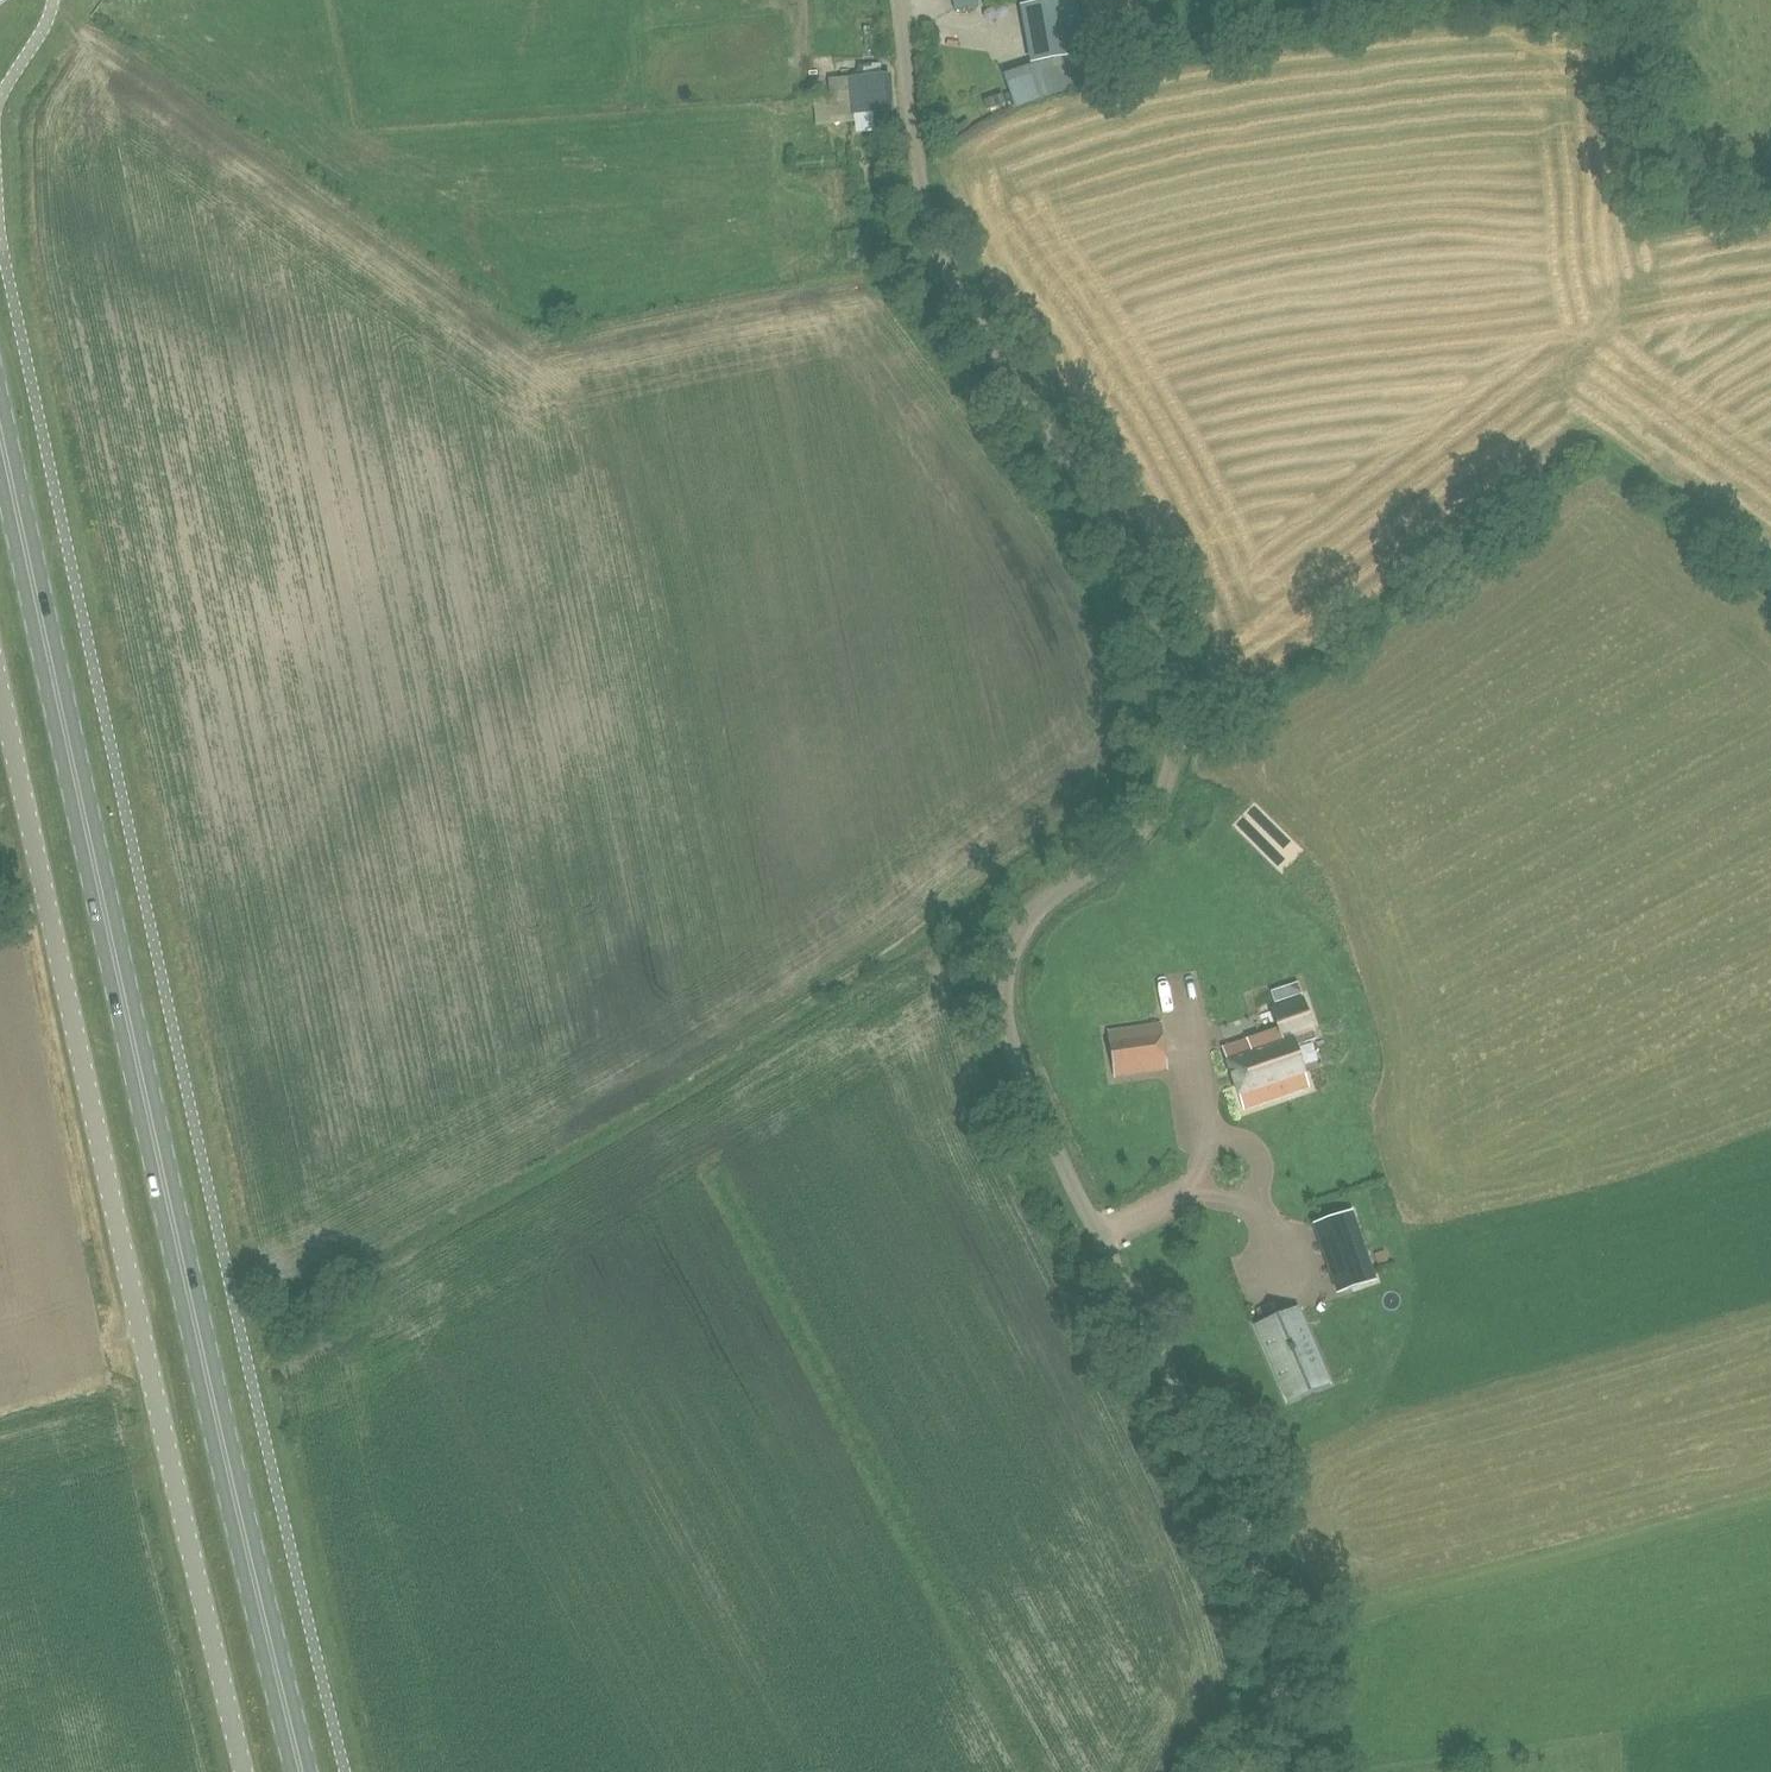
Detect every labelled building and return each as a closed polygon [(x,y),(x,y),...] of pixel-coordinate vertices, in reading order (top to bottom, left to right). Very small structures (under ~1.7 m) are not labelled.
[(1079,53),(1070,0),(1054,0),(1032,4),(1042,60),(1079,53)] [(1110,57),(1087,62),(1073,64),(1077,84),(1108,77),(1113,76),(1110,57)] [(848,77),(835,77),(828,78),(830,114),(839,113),(851,113),(851,114),(886,112),(884,74),(848,77)] [(1278,1029),(1222,1048),(1230,1072),(1237,1069),(1242,1082),(1235,1085),(1243,1108),(1308,1086),(1291,1038),(1297,1036),(1314,1030),(1303,999),(1281,1006),(1271,1009),(1278,1029)] [(1161,1023),(1107,1030),(1114,1077),(1168,1069),(1161,1023)] [(1351,1211),(1314,1223),(1338,1292),(1375,1279),(1351,1211)] [(1296,1310),(1259,1326),(1288,1396),(1307,1388),(1302,1375),(1320,1367),(1296,1310)]
